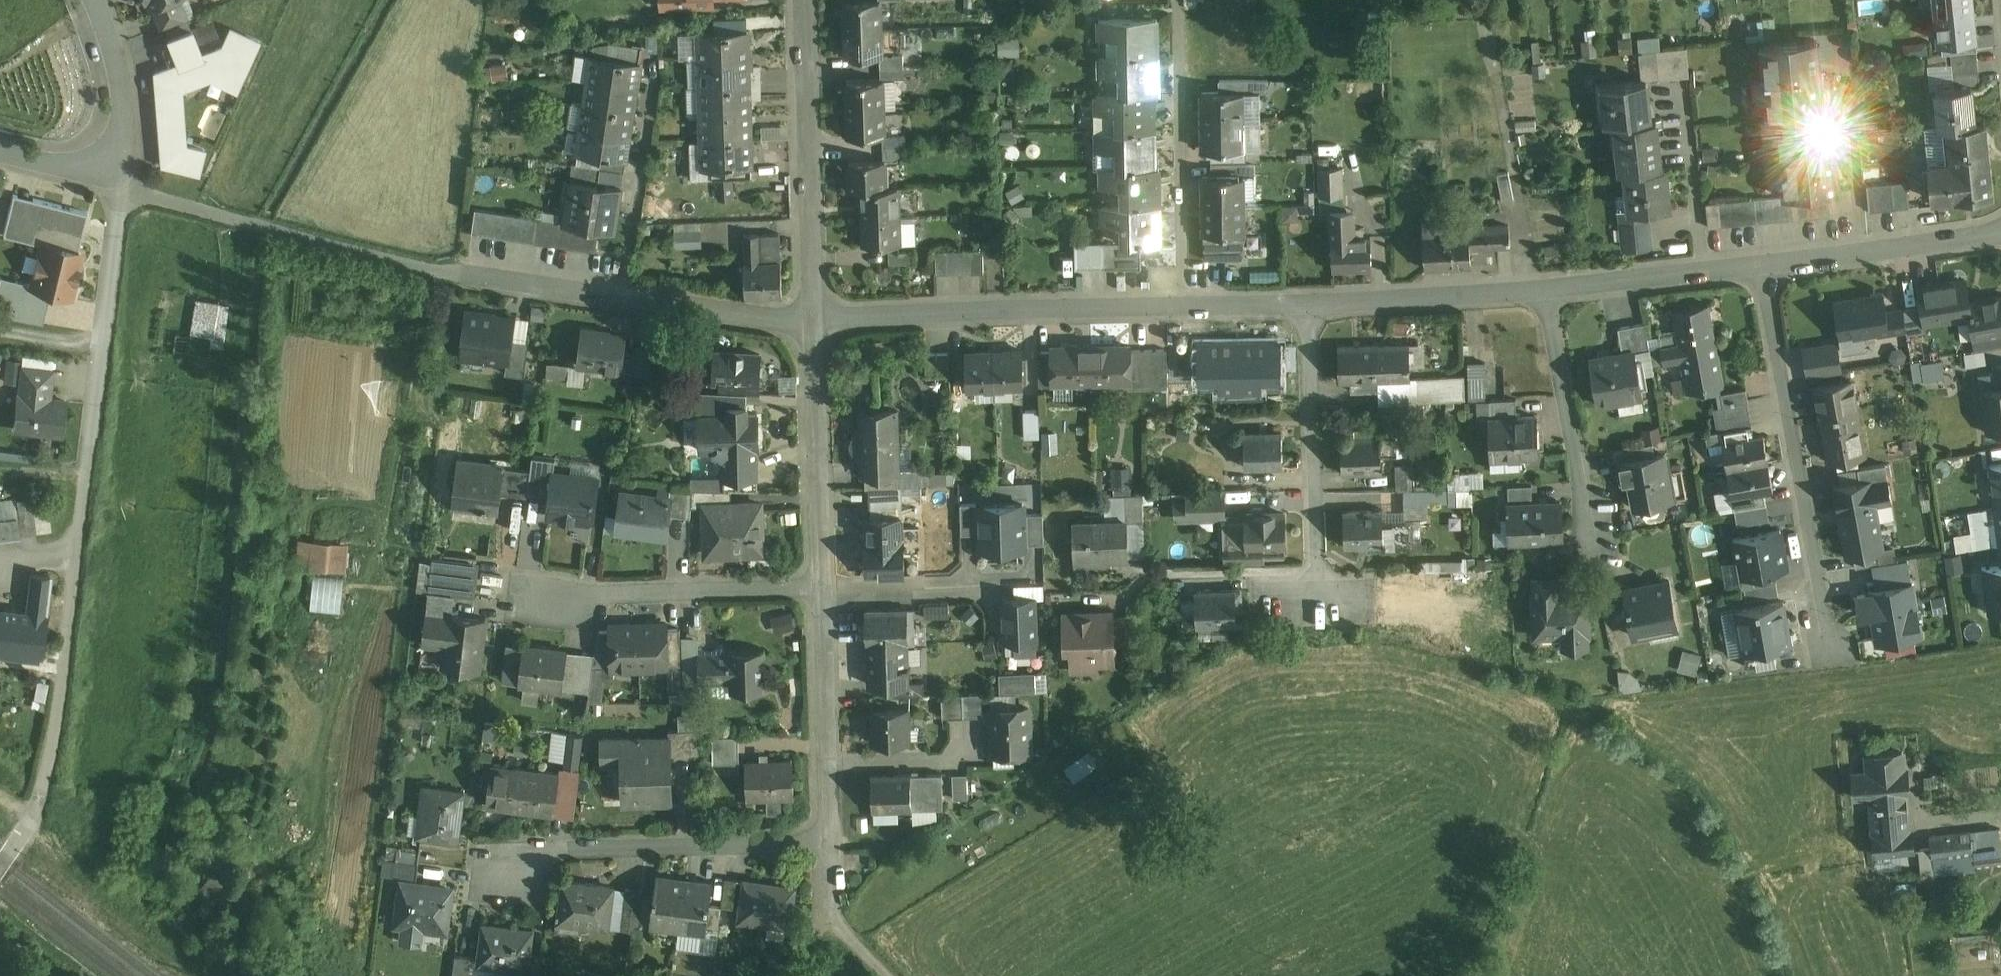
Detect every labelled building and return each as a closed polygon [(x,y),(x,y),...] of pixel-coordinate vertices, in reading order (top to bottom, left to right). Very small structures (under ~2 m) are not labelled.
[(153,6),(162,28),(186,18),(179,0),(168,0),(153,6)] [(879,0),(845,1),(846,29),(881,28),(881,0),(879,0)] [(1937,20),(1974,17),(1974,15),(1973,15),(1972,7),(1973,7),(1972,5),(1972,6),(1972,0),(1935,0),(1937,20)] [(1158,55),(1157,17),(1100,18),(1100,37),(1121,37),(1121,55),(1121,56),(1158,55)] [(747,18),(715,19),(715,31),(724,31),(748,31),(747,18)] [(208,23),(195,28),(201,42),(213,37),(208,23)] [(881,28),(846,29),(846,57),(880,56),(882,56),(881,28)] [(179,64),(156,74),(162,164),(198,173),(203,149),(185,145),(181,89),(211,78),(236,89),(258,42),(231,29),(223,47),(202,55),(179,64)] [(191,29),(169,38),(179,64),(202,55),(191,29)] [(748,31),(724,31),(715,31),(700,32),(701,57),(749,55),(748,31)] [(1003,54),(1023,55),(1023,37),(1003,37),(1003,54)] [(1976,37),(1950,39),(1951,53),(1977,51),(1976,37)] [(1817,41),(1763,46),(1763,48),(1766,47),(1767,59),(1764,60),(1764,61),(1767,61),(1769,79),(1765,79),(1765,81),(1820,75),(1817,41)] [(643,46),(614,42),(612,58),(640,62),(643,46)] [(1687,47),(1656,50),(1659,80),(1690,77),(1687,47)] [(1977,51),(1951,53),(1953,67),(1979,65),(1977,51)] [(612,58),(593,55),(589,79),(637,86),(640,62),(612,58)] [(749,55),(701,57),(701,85),(749,83),(749,66),(749,55)] [(882,56),(880,56),(881,68),(904,67),(903,55),(882,56)] [(1158,93),(1158,55),(1121,56),(1121,55),(1100,56),(1100,74),(1121,74),(1121,93),(1154,92),(1154,94),(1158,93)] [(761,83),(761,66),(749,66),(749,83),(761,83)] [(904,67),(881,68),(881,80),(883,80),(904,79),(904,67)] [(1979,71),(1953,73),(1955,87),(1971,85),(1971,86),(1980,85),(1979,71)] [(1820,75),(1765,81),(1766,82),(1773,82),(1775,96),(1769,96),(1772,117),(1769,118),(1769,119),(1777,118),(1824,113),(1820,75)] [(637,86),(589,79),(586,103),(633,110),(637,86)] [(881,80),(847,81),(848,109),(884,108),(883,80),(881,80)] [(1255,80),(1220,81),(1220,93),(1242,92),(1256,92),(1255,80)] [(1646,80),(1602,84),(1602,86),(1606,86),(1607,99),(1605,100),(1608,122),(1606,122),(1606,124),(1616,123),(1651,120),(1646,80)] [(749,83),(701,85),(702,113),(750,111),(750,100),(749,83)] [(761,83),(749,83),(750,100),(762,100),(761,83)] [(1602,84),(1596,85),(1600,125),(1606,124),(1606,122),(1608,122),(1605,100),(1607,99),(1606,86),(1602,86),(1602,84)] [(1955,87),(1935,89),(1939,127),(1975,123),(1971,86),(1971,85),(1955,87)] [(1121,93),(1097,93),(1097,112),(1118,111),(1118,130),(1118,131),(1155,130),(1154,94),(1154,92),(1121,93)] [(1220,93),(1202,93),(1203,121),(1243,121),(1242,92),(1220,93)] [(633,110),(586,103),(582,127),(630,134),(633,110)] [(884,108),(848,109),(849,137),(883,136),(885,136),(884,108)] [(750,111),(702,113),(704,140),(751,139),(750,111)] [(1824,113),(1777,118),(1777,120),(1785,119),(1787,133),(1781,133),(1783,155),(1781,155),(1781,157),(1836,151),(1832,112),(1824,113)] [(1651,120),(1616,123),(1621,171),(1627,170),(1661,167),(1657,131),(1658,131),(1656,119),(1651,120)] [(1243,121),(1203,121),(1203,150),(1243,149),(1243,121)] [(1985,122),(1984,123),(1975,123),(1939,127),(1925,128),(1928,165),(1929,165),(1932,199),(1955,196),(1956,198),(1992,195),(1985,122)] [(582,127),(579,151),(603,154),(626,157),(630,134),(582,127)] [(1155,167),(1155,130),(1118,131),(1118,130),(1097,130),(1097,149),(1118,149),(1119,167),(1118,168),(1155,167)] [(885,136),(883,136),(883,148),(906,147),(906,135),(885,136)] [(704,140),(704,165),(712,165),(752,163),(751,139),(704,140)] [(906,147),(883,148),(884,160),(885,160),(886,160),(907,159),(906,147)] [(1781,157),(1781,158),(1789,157),(1791,171),(1785,171),(1787,193),(1785,194),(1785,195),(1791,195),(1803,194),(1815,192),(1828,191),(1840,190),(1836,151),(1781,157)] [(626,157),(603,154),(601,165),(601,166),(625,170),(626,158),(626,157)] [(884,160),(850,161),(850,190),(862,189),(886,188),(886,187),(886,160),(885,160),(884,160)] [(601,165),(573,161),(571,176),(599,180),(601,166),(601,165)] [(752,163),(712,165),(712,177),(732,176),(752,176),(752,163)] [(1233,176),(1233,165),(1211,165),(1211,177),(1233,176)] [(1255,176),(1255,165),(1233,165),(1233,176),(1243,176),(1255,176)] [(1155,167),(1118,168),(1119,167),(1102,168),(1102,186),(1123,186),(1123,204),(1123,205),(1160,204),(1159,167),(1155,167)] [(1661,167),(1627,170),(1630,209),(1631,211),(1647,209),(1669,207),(1665,167),(1661,167)] [(1343,168),(1318,169),(1320,197),(1344,196),(1343,168)] [(1509,171),(1497,173),(1502,201),(1514,199),(1509,171)] [(732,176),(718,178),(720,198),(734,197),(732,176)] [(1211,177),(1203,177),(1204,205),(1244,205),(1243,176),(1233,176),(1211,177)] [(622,188),(570,181),(564,221),(600,227),(616,229),(622,188)] [(1907,181),(1867,185),(1870,211),(1910,207),(1907,181)] [(886,188),(862,189),(864,217),(899,215),(898,187),(886,187),(886,188)] [(1828,191),(1815,192),(1818,217),(1830,215),(1828,191)] [(1815,192),(1803,194),(1806,218),(1818,217),(1815,192)] [(87,212),(13,193),(3,234),(43,244),(59,248),(59,246),(78,250),(87,212)] [(1803,194),(1791,195),(1794,219),(1806,218),(1803,194)] [(1785,195),(1779,196),(1782,220),(1794,219),(1791,195),(1785,195)] [(1779,196),(1767,197),(1770,221),(1782,220),(1779,196)] [(1767,197),(1755,199),(1757,223),(1770,221),(1767,197)] [(1755,199),(1743,200),(1745,224),(1757,223),(1755,199)] [(1743,200),(1731,201),(1733,225),(1745,224),(1743,200)] [(1731,201),(1719,202),(1721,226),(1733,225),(1731,201)] [(1719,202),(1706,203),(1709,227),(1721,226),(1719,202)] [(1160,242),(1160,204),(1123,205),(1123,204),(1102,204),(1103,223),(1123,223),(1124,242),(1127,242),(1140,242),(1160,242)] [(1244,205),(1204,205),(1204,234),(1244,233),(1244,205)] [(489,210),(476,208),(473,232),(486,234),(489,210)] [(1647,209),(1631,211),(1630,209),(1621,210),(1623,235),(1649,232),(1647,209)] [(501,212),(489,210),(486,234),(498,236),(501,212)] [(514,213),(501,212),(498,236),(510,238),(514,213)] [(526,215),(514,213),(510,238),(522,240),(526,215)] [(1348,214),(1331,215),(1333,270),(1372,269),(1371,237),(1349,238),(1348,214)] [(538,217),(526,215),(522,240),(535,241),(538,217)] [(899,215),(864,217),(864,245),(900,244),(900,243),(899,220),(899,215)] [(563,221),(538,217),(535,241),(559,245),(563,221)] [(1451,219),(1424,220),(1424,221),(1423,221),(1424,231),(1452,230),(1451,220),(1451,219)] [(915,220),(899,220),(900,243),(916,243),(915,220)] [(563,221),(559,245),(571,247),(575,223),(564,221),(563,221)] [(600,227),(575,223),(571,247),(596,250),(600,227)] [(1509,225),(1466,227),(1466,229),(1469,229),(1470,248),(1511,246),(1509,225)] [(1469,229),(1424,231),(1426,268),(1472,266),(1469,229)] [(700,230),(675,231),(676,247),(700,246),(700,230)] [(1649,232),(1623,235),(1625,248),(1650,245),(1649,232)] [(780,233),(744,234),(746,297),(783,296),(782,260),(781,260),(780,233)] [(1244,259),(1244,233),(1204,234),(1204,259),(1244,259)] [(1104,268),(1104,242),(1091,243),(1091,269),(1104,268)] [(1116,268),(1115,242),(1104,242),(1104,268),(1116,268)] [(1128,268),(1127,242),(1124,242),(1115,242),(1116,268),(1128,268)] [(1141,268),(1140,242),(1127,242),(1128,268),(1141,268)] [(1091,269),(1091,243),(1075,243),(1076,269),(1091,269)] [(34,284),(46,287),(51,288),(51,291),(69,296),(73,280),(76,281),(79,267),(77,266),(80,251),(78,250),(59,246),(59,248),(43,244),(41,256),(38,256),(34,271),(37,272),(34,284)] [(972,273),(972,250),(960,251),(960,274),(972,273)] [(983,250),(972,250),(972,273),(984,273),(983,250)] [(913,251),(890,252),(890,264),(913,263),(913,251)] [(948,251),(936,251),(937,275),(949,274),(948,251)] [(960,251),(948,251),(949,274),(960,274),(960,251)] [(0,276),(0,290),(7,292),(3,308),(38,317),(46,287),(34,284),(0,276)] [(1965,279),(1920,287),(1925,323),(1971,316),(1969,301),(1965,279)] [(1872,295),(1836,301),(1835,300),(1834,300),(1841,339),(1842,339),(1842,337),(1878,331),(1878,334),(1907,330),(1903,309),(1887,312),(1883,292),(1872,294),(1872,295)] [(1969,301),(1971,316),(1975,339),(1994,335),(2000,334),(2000,296),(1969,301)] [(229,307),(197,303),(193,335),(224,339),(229,307)] [(1709,304),(1673,310),(1679,343),(1679,344),(1697,341),(1715,338),(1709,304)] [(515,317),(468,311),(462,356),(507,362),(509,362),(512,337),(515,317)] [(1645,322),(1618,327),(1622,352),(1636,350),(1636,351),(1650,349),(1645,322)] [(602,329),(584,327),(579,364),(622,369),(626,334),(601,331),(602,329)] [(1994,335),(1975,339),(1977,350),(1996,347),(1994,335)] [(530,340),(512,337),(509,362),(507,362),(506,373),(525,375),(530,340)] [(1715,338),(1697,341),(1679,344),(1682,360),(1681,360),(1687,390),(1723,383),(1715,338)] [(1409,343),(1378,344),(1379,379),(1410,378),(1409,343)] [(1679,343),(1662,347),(1665,363),(1681,360),(1682,360),(1679,344),(1679,343)] [(1378,344),(1339,346),(1340,380),(1379,379),(1378,344)] [(1829,344),(1806,348),(1806,346),(1805,346),(1810,376),(1840,371),(1838,355),(1831,356),(1829,344)] [(1129,347),(1129,345),(1091,346),(1092,380),(1129,380),(1130,380),(1129,349),(1129,347)] [(1091,346),(1053,347),(1053,351),(1054,381),(1055,381),(1092,380),(1091,346)] [(651,350),(636,348),(634,371),(648,373),(651,350)] [(1279,348),(1242,349),(1243,383),(1281,382),(1279,348)] [(1150,349),(1129,349),(1130,380),(1129,380),(1129,388),(1168,387),(1167,349),(1150,349)] [(1023,350),(995,351),(996,387),(1014,386),(1024,386),(1023,350)] [(1622,352),(1589,358),(1597,404),(1644,396),(1636,351),(1636,350),(1622,352)] [(760,354),(717,351),(715,371),(720,372),(720,379),(722,380),(746,381),(759,382),(759,376),(762,373),(763,363),(760,360),(760,354)] [(995,351),(967,352),(968,388),(977,388),(996,387),(995,351)] [(1053,351),(1039,351),(1040,385),(1055,385),(1055,381),(1054,381),(1053,351)] [(949,353),(926,354),(926,377),(950,376),(949,353)] [(1917,378),(1949,377),(1949,359),(1916,360),(1917,378)] [(1486,361),(1469,362),(1469,394),(1486,393),(1486,361)] [(569,377),(570,364),(549,362),(548,375),(569,377)] [(1996,365),(1997,372),(1999,388),(1983,390),(1989,431),(2000,430),(2000,364),(1996,365)] [(55,369),(21,365),(13,433),(63,440),(68,400),(51,397),(55,369)] [(1214,369),(1190,369),(1191,389),(1215,389),(1214,369)] [(1997,372),(1981,374),(1983,390),(1999,388),(1997,372)] [(1450,375),(1417,376),(1418,400),(1451,399),(1450,375)] [(1464,375),(1450,375),(1451,399),(1464,398),(1464,375)] [(963,376),(951,377),(952,400),(963,399),(963,376)] [(746,381),(722,380),(721,392),(745,393),(746,381)] [(1839,397),(1818,401),(1821,416),(1835,413),(1834,412),(1857,408),(1852,381),(1836,384),(1839,397)] [(1836,384),(1816,388),(1818,401),(1839,397),(1836,384)] [(1014,386),(996,387),(996,397),(1014,396),(1014,386)] [(996,387),(977,388),(978,398),(996,397),(996,387)] [(1746,388),(1721,392),(1724,405),(1748,401),(1746,388)] [(1516,398),(1490,399),(1492,417),(1517,416),(1516,398)] [(1748,401),(1724,405),(1726,416),(1750,412),(1748,401)] [(748,405),(729,406),(729,414),(700,416),(701,450),(718,449),(723,455),(724,478),(757,477),(757,448),(759,448),(758,413),(748,414),(748,405)] [(1835,413),(1821,416),(1829,460),(1866,454),(1857,408),(1834,412),(1835,413)] [(1044,436),(1043,409),(1028,410),(1029,437),(1044,436)] [(1215,410),(1203,410),(1203,419),(1216,418),(1215,410)] [(896,411),(861,412),(862,436),(859,438),(857,442),(856,445),(857,449),(859,452),(862,454),(863,476),(865,476),(898,475),(898,474),(898,473),(896,411)] [(1750,412),(1726,416),(1728,428),(1752,424),(1750,412)] [(1492,417),(1489,418),(1491,456),(1492,455),(1492,453),(1520,452),(1520,454),(1539,453),(1537,415),(1492,417)] [(1728,428),(1720,430),(1722,441),(1754,435),(1752,424),(1728,428)] [(1397,435),(1365,436),(1365,427),(1355,427),(1355,436),(1342,437),(1343,471),(1382,470),(1381,453),(1397,452),(1397,435)] [(1720,430),(1706,432),(1712,466),(1726,464),(1722,441),(1720,430)] [(1282,432),(1245,433),(1246,466),(1283,465),(1282,432)] [(1754,435),(1722,441),(1726,464),(1727,469),(1769,461),(1764,434),(1754,435)] [(1653,442),(1615,449),(1617,462),(1621,462),(1621,460),(1655,454),(1653,442)] [(1655,454),(1621,460),(1621,462),(1625,482),(1631,481),(1635,505),(1672,498),(1672,496),(1670,496),(1666,472),(1668,471),(1664,452),(1655,454)] [(504,466),(460,460),(454,504),(484,508),(483,516),(486,516),(487,508),(498,510),(500,492),(504,466)] [(1769,461),(1727,469),(1732,496),(1765,491),(1774,489),(1769,461)] [(1886,463),(1860,467),(1862,481),(1862,482),(1887,477),(1887,478),(1888,478),(1886,463)] [(1413,464),(1397,465),(1398,489),(1404,488),(1411,488),(1411,473),(1414,473),(1413,464)] [(531,469),(504,465),(504,466),(500,492),(528,495),(531,469)] [(1991,466),(1993,485),(1995,485),(1998,508),(2000,508),(2000,465),(1991,466)] [(1116,492),(1135,492),(1135,466),(1116,466),(1116,492)] [(599,478),(554,472),(549,514),(570,516),(573,521),(589,523),(593,519),(599,478)] [(922,472),(898,473),(898,474),(898,475),(898,487),(901,487),(904,487),(922,486),(922,472)] [(898,475),(865,476),(866,488),(869,488),(898,487),(898,475)] [(757,477),(724,478),(724,490),(732,490),(758,490),(757,477)] [(1887,477),(1862,482),(1862,481),(1833,486),(1834,488),(1835,487),(1839,510),(1875,503),(1875,504),(1893,501),(1892,500),(1891,501),(1887,478),(1887,477)] [(724,478),(693,478),(693,489),(724,490),(724,478)] [(1532,483),(1508,484),(1509,497),(1532,496),(1532,483)] [(693,489),(672,486),(670,498),(671,498),(669,514),(691,517),(692,507),(693,489)] [(898,487),(869,488),(870,514),(902,513),(901,487),(898,487)] [(1411,488),(1404,488),(1404,501),(1427,501),(1448,500),(1448,487),(1411,488)] [(724,490),(693,489),(692,507),(706,506),(706,505),(732,504),(732,490),(724,490)] [(1224,491),(1187,492),(1188,518),(1225,516),(1224,491)] [(1765,491),(1732,496),(1735,508),(1767,502),(1765,491)] [(670,498),(622,492),(619,516),(631,518),(629,532),(666,537),(669,514),(671,498),(670,498)] [(1143,495),(1126,495),(1127,515),(1132,515),(1132,522),(1144,521),(1143,495)] [(51,497),(15,500),(18,539),(54,537),(51,497)] [(0,501),(0,541),(18,539),(15,500),(0,501)] [(1561,500),(1509,502),(1510,541),(1562,539),(1561,500)] [(1427,501),(1404,501),(1405,516),(1427,516),(1427,501)] [(962,532),(981,532),(981,506),(980,502),(961,503),(962,532)] [(732,504),(706,505),(706,506),(708,554),(751,552),(750,537),(762,537),(761,503),(732,504)] [(1839,510),(1838,510),(1840,521),(1842,521),(1845,540),(1843,540),(1846,555),(1854,554),(1884,549),(1884,548),(1882,548),(1875,504),(1875,503),(1839,510)] [(1023,505),(981,506),(981,532),(982,550),(1024,549),(1024,543),(1023,512),(1023,505)] [(1383,509),(1345,510),(1346,544),(1384,542),(1383,526),(1383,509)] [(1041,512),(1023,512),(1024,543),(1042,543),(1041,512)] [(1285,512),(1247,514),(1247,519),(1248,547),(1264,547),(1280,546),(1286,546),(1285,512)] [(1957,532),(1972,530),(1969,512),(1954,514),(1957,532)] [(901,517),(867,518),(868,540),(902,539),(901,517)] [(1247,519),(1223,520),(1225,556),(1226,556),(1226,549),(1264,548),(1264,547),(1248,547),(1247,519)] [(1128,521),(1073,523),(1075,559),(1129,557),(1128,521)] [(1406,526),(1384,526),(1383,526),(1384,542),(1408,542),(1408,526),(1406,526)] [(1781,528),(1733,537),(1740,576),(1774,570),(1788,568),(1781,528)] [(868,540),(866,541),(867,574),(905,573),(903,539),(868,540)] [(352,548),(300,542),(297,569),(349,575),(352,548)] [(1264,548),(1226,549),(1226,556),(1280,554),(1280,546),(1264,547),(1264,548)] [(1884,549),(1854,554),(1856,567),(1872,564),(1898,560),(1896,547),(1884,549)] [(1872,564),(1876,588),(1911,583),(1907,559),(1898,560),(1872,564)] [(479,567),(433,561),(429,591),(455,595),(475,597),(479,567)] [(1983,568),(1983,569),(1984,569),(1989,610),(1988,610),(1989,612),(2000,610),(2000,565),(1983,568)] [(1774,570),(1740,576),(1742,588),(1754,586),(1776,582),(1774,570)] [(318,574),(316,610),(346,612),(349,577),(318,574)] [(1560,593),(1559,576),(1535,577),(1536,594),(1534,594),(1535,618),(1542,618),(1542,632),(1563,631),(1564,644),(1588,643),(1587,630),(1589,630),(1588,588),(1585,588),(1585,592),(1560,593)] [(0,656),(43,661),(47,623),(49,623),(54,580),(32,577),(29,599),(5,596),(3,611),(0,610),(0,657),(0,656)] [(1625,587),(1624,587),(1627,605),(1633,634),(1635,634),(1634,633),(1650,630),(1651,631),(1652,630),(1653,630),(1651,623),(1675,619),(1677,626),(1678,626),(1678,625),(1670,579),(1625,587)] [(1624,582),(1599,586),(1604,610),(1627,605),(1624,587),(1625,587),(1624,582)] [(1776,582),(1754,586),(1756,598),(1779,593),(1776,582)] [(1911,583),(1876,588),(1856,592),(1860,616),(1870,614),(1875,644),(1924,636),(1915,582),(1911,583)] [(1235,590),(1197,591),(1198,600),(1199,625),(1214,625),(1224,624),(1237,623),(1236,609),(1235,590)] [(455,595),(429,591),(427,610),(453,613),(455,595)] [(1036,598),(1002,599),(1003,639),(1036,639),(1036,598)] [(1198,600),(1182,601),(1184,626),(1199,625),(1198,600)] [(1783,600),(1736,608),(1744,652),(1774,646),(1791,643),(1783,600)] [(906,609),(867,610),(868,644),(869,644),(907,643),(906,609)] [(453,613),(427,610),(423,641),(447,644),(444,667),(480,671),(482,655),(481,655),(485,626),(485,627),(486,618),(453,613)] [(1113,612),(1064,614),(1064,633),(1070,633),(1072,669),(1098,668),(1098,661),(1115,661),(1114,642),(1113,618),(1113,612)] [(796,613),(776,615),(777,629),(797,628),(796,613)] [(1126,617),(1113,618),(1114,642),(1127,642),(1126,617)] [(1675,619),(1651,623),(1653,630),(1652,630),(1653,637),(1679,632),(1678,626),(1677,626),(1675,619)] [(667,623),(639,624),(640,668),(668,667),(668,665),(667,630),(667,623)] [(639,624),(611,625),(611,631),(612,667),(612,669),(640,668),(639,624)] [(1224,624),(1214,625),(1214,632),(1225,632),(1224,624)] [(680,629),(667,630),(668,665),(681,665),(680,629)] [(612,667),(611,631),(598,631),(589,700),(602,702),(606,667),(612,667)] [(698,638),(685,638),(685,658),(699,658),(699,654),(698,638)] [(907,643),(869,644),(870,684),(892,684),(908,684),(908,682),(908,668),(913,668),(912,664),(905,664),(905,644),(907,644),(907,643)] [(567,651),(525,646),(520,683),(562,689),(563,681),(567,654),(567,651)] [(1774,646),(1744,652),(1746,665),(1777,660),(1774,646)] [(1687,647),(1682,667),(1702,672),(1707,651),(1687,647)] [(765,650),(730,651),(730,653),(731,681),(731,691),(766,690),(765,650)] [(730,653),(699,654),(699,658),(699,674),(700,682),(731,681),(730,653)] [(579,656),(567,654),(563,681),(575,683),(579,656)] [(699,658),(685,658),(686,674),(699,674),(699,658)] [(1005,670),(1005,688),(1049,688),(1049,670),(1005,670)] [(731,681),(700,682),(700,697),(732,696),(731,691),(731,681)] [(908,682),(908,684),(892,684),(893,695),(924,694),(924,681),(908,682)] [(983,692),(963,693),(964,716),(984,715),(983,692)] [(963,693),(942,694),(943,717),(964,716),(963,693)] [(1029,706),(992,708),(994,748),(1011,748),(1011,751),(1031,750),(1029,706)] [(909,707),(871,709),(872,742),(910,740),(909,707)] [(699,729),(669,731),(670,738),(671,755),(700,754),(699,729)] [(565,763),(580,765),(584,736),(568,734),(565,763)] [(739,736),(713,736),(714,763),(740,763),(739,736)] [(652,738),(601,740),(602,763),(627,762),(628,800),(622,800),(622,802),(672,800),(671,755),(670,738),(669,738),(670,747),(652,748),(652,738)] [(1075,780),(1101,763),(1092,750),(1066,767),(1075,780)] [(1902,751),(1867,754),(1869,771),(1853,772),(1853,775),(1860,774),(1862,796),(1871,795),(1874,832),(1873,832),(1875,854),(1915,850),(1913,828),(1909,829),(1906,792),(1909,792),(1909,790),(1908,790),(1906,770),(1907,770),(1907,768),(1904,768),(1902,751)] [(793,760),(747,761),(748,798),(794,797),(793,760)] [(519,768),(493,765),(488,807),(513,810),(519,768)] [(560,774),(519,768),(513,810),(554,815),(560,774)] [(942,772),(911,773),(912,808),(943,807),(942,772)] [(911,773),(873,774),(874,809),(912,808),(911,773)] [(967,773),(953,773),(954,798),(968,797),(967,773)] [(464,792),(424,787),(421,815),(425,816),(422,837),(458,841),(464,792)] [(421,815),(413,814),(410,835),(422,837),(425,816),(421,815)] [(1971,831),(1930,836),(1931,847),(1934,870),(1935,870),(1959,868),(1975,866),(1971,831)] [(1931,847),(1919,848),(1922,879),(1936,878),(1935,870),(1934,870),(1931,847)] [(420,853),(398,850),(396,861),(418,864),(420,853)] [(419,864),(396,862),(394,878),(417,881),(419,864)] [(685,881),(671,879),(671,876),(657,875),(654,898),(651,921),(650,927),(652,927),(652,922),(678,925),(677,930),(678,930),(685,881)] [(698,882),(685,881),(678,930),(679,930),(679,925),(705,928),(704,938),(706,938),(710,904),(713,882),(699,880),(698,882)] [(772,887),(767,886),(767,884),(745,880),(740,920),(768,924),(769,920),(787,923),(790,923),(795,887),(772,884),(772,887)] [(614,888),(564,881),(559,921),(609,927),(614,888)] [(452,891),(402,884),(397,924),(425,928),(426,924),(447,926),(452,891)] [(643,891),(627,889),(622,929),(638,931),(639,920),(642,896),(643,891)] [(642,896),(639,920),(651,921),(654,898),(642,896)] [(722,906),(710,904),(707,928),(719,930),(722,906)] [(787,923),(769,920),(768,924),(767,933),(769,936),(782,938),(786,936),(787,923)] [(533,931),(483,925),(479,961),(500,963),(499,967),(528,971),(530,953),(533,931)] [(530,953),(528,971),(527,975),(539,975),(542,955),(530,953)] [(455,957),(453,975),(469,975),(472,959),(455,957)] [(499,967),(498,975),(527,975),(528,971),(499,967)]
